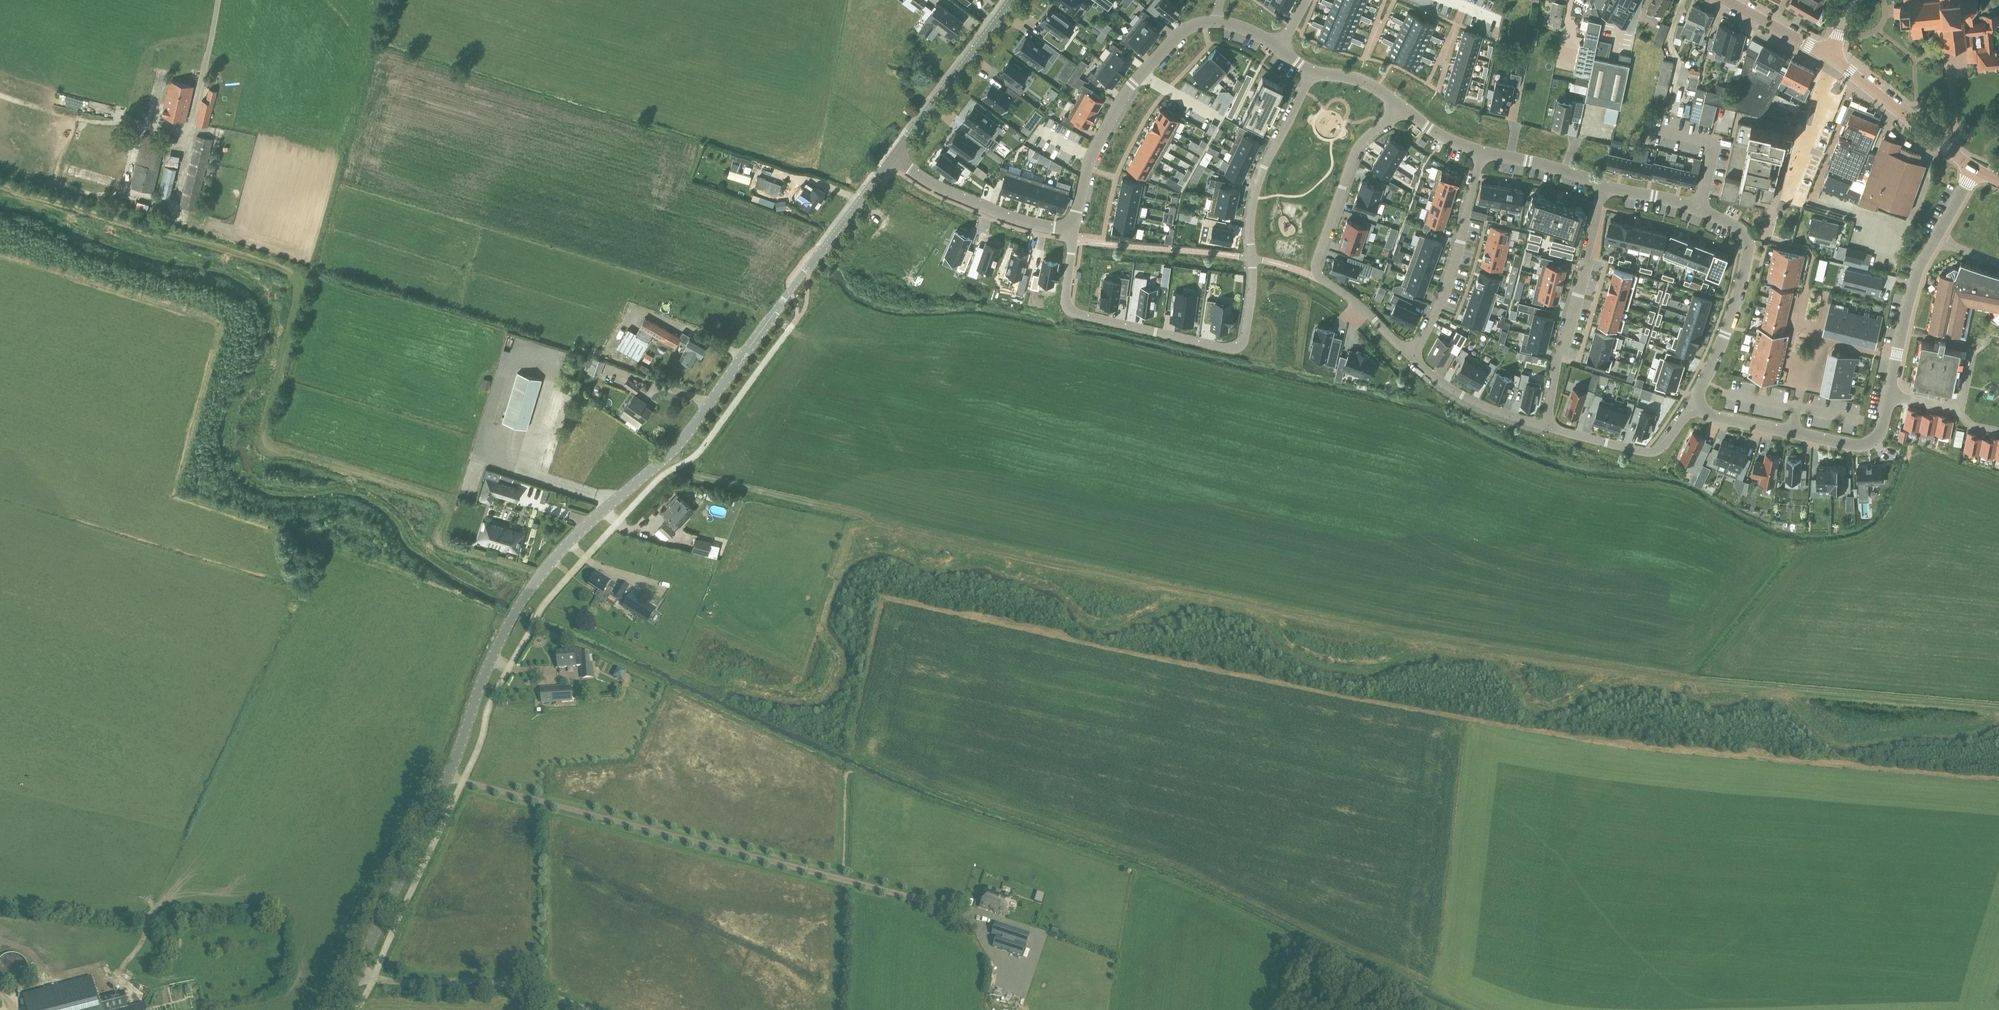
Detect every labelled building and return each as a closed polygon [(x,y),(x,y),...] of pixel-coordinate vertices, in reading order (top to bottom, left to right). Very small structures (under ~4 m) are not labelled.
[(926,10),(928,7),(924,4),(927,0),(911,0),(911,1),(921,9),(922,8),(926,10)] [(1073,13),(1080,3),(1087,8),(1091,3),(1096,7),(1099,3),(1095,0),(1056,0),(1073,13)] [(1108,10),(1114,2),(1110,0),(1095,0),(1108,10)] [(1145,7),(1155,15),(1160,9),(1171,18),(1180,8),(1171,0),(1151,0),(1145,7)] [(1263,3),(1273,11),(1277,4),(1287,10),(1293,0),(1265,0),(1263,3)] [(1332,4),(1346,10),(1350,0),(1334,0),(1333,2),(1332,4)] [(1346,10),(1360,16),(1361,14),(1365,5),(1353,0),(1350,0),(1346,10)] [(1600,7),(1601,8),(1604,9),(1602,13),(1609,17),(1615,20),(1625,25),(1627,23),(1635,8),(1631,6),(1634,0),(1604,0),(1600,7)] [(1649,8),(1646,13),(1649,14),(1648,16),(1650,17),(1651,15),(1653,16),(1656,11),(1663,15),(1670,0),(1653,0),(1649,8)] [(1789,4),(1790,5),(1798,10),(1797,12),(1807,17),(1807,16),(1816,21),(1818,18),(1818,19),(1826,6),(1824,5),(1826,0),(1791,0),(1789,4)] [(1895,17),(1901,17),(1902,18),(1905,18),(1906,29),(1911,28),(1912,37),(1923,36),(1923,27),(1934,26),(1935,33),(1934,34),(1936,35),(1938,34),(1940,34),(1942,48),(1946,47),(1946,48),(1968,46),(1969,62),(1978,61),(1979,71),(1985,70),(1998,69),(1998,49),(1995,50),(1994,38),(1993,31),(1998,24),(1998,15),(1998,13),(1987,15),(1987,20),(1984,20),(1984,19),(1980,20),(1980,21),(1975,21),(1974,14),(1977,9),(1980,10),(1981,8),(1978,7),(1977,0),(1904,0),(1904,3),(1900,4),(1900,5),(1894,6),(1895,17)] [(1552,1),(1550,13),(1561,16),(1564,4),(1552,1)] [(919,32),(925,37),(935,23),(940,27),(939,30),(950,38),(953,34),(955,34),(958,30),(957,28),(959,25),(953,21),(956,17),(947,11),(948,10),(944,8),(938,4),(933,11),(926,20),(927,21),(919,32)] [(1328,14),(1327,15),(1342,21),(1346,10),(1332,4),(1331,6),(1328,14)] [(1686,24),(1695,28),(1696,28),(1702,14),(1701,13),(1702,10),(1693,6),(1686,24)] [(921,16),(926,20),(933,11),(933,10),(928,7),(926,10),(921,16)] [(1047,14),(1040,22),(1049,28),(1043,36),(1056,45),(1065,33),(1067,34),(1074,25),(1066,20),(1068,18),(1060,12),(1058,14),(1050,8),(1048,12),(1047,12),(1046,13),(1047,14)] [(1140,16),(1133,25),(1152,41),(1160,31),(1148,22),(1152,17),(1143,10),(1139,15),(1140,16)] [(1346,10),(1342,21),(1356,27),(1360,18),(1360,16),(1346,10)] [(1702,14),(1696,28),(1696,29),(1694,35),(1703,39),(1706,33),(1714,15),(1702,10),(1701,13),(1702,14)] [(1404,21),(1403,23),(1417,29),(1422,18),(1408,12),(1404,21)] [(1574,74),(1589,77),(1601,22),(1601,21),(1598,13),(1592,15),(1592,20),(1588,18),(1582,44),(1580,43),(1574,74)] [(1324,24),(1323,26),(1337,32),(1342,21),(1327,15),(1324,24)] [(1422,18),(1417,29),(1431,36),(1431,34),(1436,25),(1422,18)] [(1342,21),(1337,32),(1351,38),(1352,36),(1356,27),(1342,21)] [(1402,25),(1398,33),(1412,40),(1417,29),(1403,23),(1402,25)] [(1669,28),(1670,26),(1662,23),(1653,43),(1661,47),(1663,43),(1669,28)] [(1133,25),(1121,40),(1130,47),(1134,43),(1144,50),(1152,41),(1133,25)] [(1685,26),(1679,25),(1676,37),(1682,39),(1685,26)] [(1724,60),(1733,29),(1720,25),(1717,33),(1716,32),(1714,38),(1710,37),(1708,47),(1717,50),(1715,57),(1724,60)] [(1322,28),(1318,38),(1332,44),(1337,32),(1323,26),(1322,28)] [(1417,29),(1412,40),(1426,46),(1428,41),(1430,38),(1431,36),(1417,29)] [(1740,56),(1746,35),(1732,31),(1733,29),(1724,60),(1737,64),(1739,56),(1740,56)] [(1464,31),(1460,42),(1479,48),(1482,37),(1464,31)] [(1337,32),(1332,44),(1346,50),(1350,40),(1351,38),(1337,32)] [(1394,42),(1393,43),(1407,50),(1412,40),(1398,33),(1394,42)] [(1026,37),(1015,51),(1039,69),(1047,58),(1053,62),(1060,52),(1046,42),(1041,48),(1026,37)] [(1589,77),(1585,100),(1620,108),(1631,57),(1619,54),(1618,62),(1608,60),(1611,42),(1597,39),(1589,77)] [(1412,40),(1407,50),(1421,56),(1422,55),(1426,46),(1412,40)] [(1460,42),(1457,52),(1476,58),(1479,48),(1460,42)] [(1104,59),(1103,61),(1121,75),(1122,74),(1130,63),(1119,55),(1122,50),(1113,43),(1109,48),(1111,50),(1109,53),(1104,59)] [(1392,45),(1388,54),(1402,61),(1407,50),(1393,43),(1392,45)] [(1777,92),(1779,86),(1784,74),(1778,71),(1784,59),(1762,48),(1760,52),(1750,47),(1749,46),(1747,54),(1737,90),(1736,93),(1735,97),(1717,92),(1707,90),(1705,102),(1717,105),(1749,112),(1764,116),(1770,105),(1777,92)] [(1216,49),(1208,57),(1226,74),(1234,65),(1216,49)] [(1407,50),(1402,61),(1416,67),(1420,58),(1421,56),(1407,50)] [(1457,52),(1454,63),(1473,68),(1476,58),(1457,52)] [(138,53),(137,67),(148,67),(149,54),(138,53)] [(1208,57),(1201,65),(1218,82),(1226,74),(1208,57)] [(1673,63),(1664,60),(1653,109),(1663,111),(1675,63),(1673,63)] [(1806,87),(1814,72),(1791,60),(1779,86),(1777,92),(1772,101),(1796,113),(1802,100),(1805,101),(1810,89),(1806,87)] [(1009,61),(1001,72),(1011,80),(1008,85),(1021,94),(1024,89),(1020,86),(1028,75),(1021,70),(1022,69),(1015,64),(1015,65),(1009,61)] [(1069,61),(1065,66),(1072,71),(1076,66),(1069,61)] [(1092,71),(1088,77),(1089,77),(1097,84),(1101,79),(1113,87),(1121,75),(1103,61),(1094,73),(1092,71)] [(1454,63),(1451,73),(1470,79),(1473,68),(1454,63)] [(1201,65),(1193,73),(1211,90),(1218,82),(1201,65)] [(1082,72),(1076,68),(1073,72),(1079,77),(1082,72)] [(1451,73),(1448,83),(1467,89),(1470,79),(1451,73)] [(1496,80),(1490,107),(1507,111),(1509,101),(1511,94),(1513,85),(1519,86),(1521,75),(1511,73),(1509,83),(1496,80)] [(1262,77),(1242,118),(1262,128),(1267,118),(1270,119),(1280,98),(1277,97),(1282,87),(1262,77)] [(1238,79),(1233,89),(1238,92),(1243,81),(1238,79)] [(193,87),(171,81),(163,116),(185,121),(193,87)] [(991,82),(980,97),(1001,111),(1011,98),(1015,100),(1019,95),(1008,86),(1004,92),(991,82)] [(1448,83),(1445,94),(1463,100),(1467,89),(1448,83)] [(1082,91),(1075,104),(1095,115),(1102,102),(1090,95),(1093,89),(1083,84),(1079,90),(1082,91)] [(1718,85),(1717,92),(1735,97),(1736,93),(1737,90),(1718,85)] [(210,89),(207,101),(202,100),(196,124),(208,127),(217,91),(210,89)] [(1051,89),(1047,95),(1053,99),(1057,94),(1051,89)] [(1229,92),(1223,103),(1228,106),(1228,105),(1233,95),(1229,92)] [(1557,101),(1552,125),(1567,128),(1568,120),(1569,115),(1581,118),(1584,102),(1578,101),(1577,105),(1572,104),(1557,101)] [(1065,115),(1062,121),(1072,126),(1075,121),(1088,128),(1095,115),(1075,104),(1070,112),(1068,116),(1065,115)] [(1607,106),(1604,121),(1616,124),(1619,109),(1607,106)] [(1832,166),(1823,188),(1845,197),(1854,176),(1866,180),(1872,165),(1862,161),(1864,158),(1867,159),(1870,152),(1867,151),(1873,136),(1878,124),(1881,118),(1849,106),(1842,123),(1845,124),(1845,125),(1842,133),(1842,132),(1841,133),(1840,137),(1839,138),(1840,138),(1838,142),(1838,143),(1832,157),(1832,158),(1835,159),(1832,166)] [(974,107),(964,120),(972,126),(977,130),(974,135),(979,139),(993,149),(999,142),(994,138),(989,134),(997,124),(997,123),(974,107)] [(1797,115),(1806,117),(1807,110),(1798,108),(1797,115)] [(1160,109),(1155,119),(1175,130),(1181,121),(1160,109)] [(1037,122),(1041,116),(1034,111),(1030,117),(1037,122)] [(1155,119),(1150,128),(1171,140),(1176,131),(1175,130),(1155,119)] [(1723,189),(1773,200),(1786,144),(1791,145),(1794,135),(1738,122),(1723,189)] [(1239,132),(1234,141),(1255,151),(1260,142),(1249,137),(1252,131),(1240,125),(1237,131),(1239,132)] [(1150,128),(1144,138),(1165,150),(1171,140),(1150,128)] [(956,130),(947,143),(947,144),(948,143),(951,146),(950,148),(957,153),(958,151),(974,163),(987,146),(971,135),(968,139),(963,136),(956,131),(957,131),(956,130)] [(159,144),(165,145),(174,148),(177,136),(162,132),(160,138),(159,144)] [(159,144),(160,138),(143,134),(136,163),(153,168),(159,169),(165,145),(159,144)] [(213,139),(205,138),(197,136),(180,206),(196,210),(213,139)] [(1144,138),(1139,148),(1160,160),(1165,150),(1144,138)] [(1390,138),(1384,148),(1400,158),(1406,149),(1390,138)] [(1202,139),(1199,144),(1205,147),(1208,142),(1202,139)] [(1614,139),(1612,145),(1621,147),(1623,141),(1614,139)] [(1234,141),(1229,151),(1232,152),(1250,161),(1255,151),(1234,141)] [(1875,162),(1861,201),(1867,203),(1866,206),(1875,209),(1878,201),(1891,206),(1909,212),(1914,198),(1912,198),(1919,163),(1918,162),(1921,155),(1901,147),(1891,144),(1885,142),(1880,156),(1870,153),(1870,152),(1867,159),(1868,159),(1874,162),(1875,162)] [(1199,144),(1196,151),(1201,154),(1205,147),(1199,144)] [(1139,148),(1133,157),(1155,169),(1159,161),(1160,160),(1139,148)] [(1384,148),(1378,157),(1394,167),(1400,158),(1384,148)] [(1636,175),(1642,149),(1639,160),(1625,156),(1622,171),(1636,175)] [(1651,178),(1655,162),(1654,161),(1654,163),(1647,161),(1650,150),(1642,149),(1636,175),(1651,178)] [(1204,155),(1200,162),(1206,166),(1213,154),(1210,153),(1206,150),(1204,155)] [(943,154),(934,166),(947,176),(953,181),(960,171),(967,176),(972,170),(959,160),(956,163),(941,152),(940,152),(943,154)] [(1227,161),(1229,162),(1246,170),(1250,161),(1232,152),(1227,161)] [(1040,153),(1037,161),(1043,163),(1046,156),(1040,153)] [(1622,171),(1625,156),(1610,153),(1607,168),(1622,171)] [(180,156),(167,154),(166,165),(178,167),(180,156)] [(1199,157),(1194,154),(1191,159),(1197,162),(1199,157)] [(1133,157),(1128,167),(1149,179),(1155,169),(1133,157)] [(1378,157),(1372,166),(1388,177),(1394,167),(1378,157)] [(1692,170),(1684,168),(1681,183),(1696,187),(1702,159),(1695,158),(1692,170)] [(1223,159),(1219,167),(1225,170),(1225,172),(1241,180),(1246,170),(1229,162),(1227,161),(1223,159)] [(733,161),(730,170),(738,173),(741,164),(733,161)] [(1666,180),(1670,165),(1655,162),(1651,178),(1652,178),(1652,177),(1666,180)] [(130,187),(142,190),(154,193),(159,169),(153,168),(136,163),(130,187)] [(1199,163),(1194,172),(1200,176),(1205,167),(1199,163)] [(1002,165),(998,177),(1005,179),(1000,193),(1008,195),(1013,197),(1020,174),(1014,173),(1007,170),(1008,167),(1002,165)] [(1681,183),(1684,168),(1670,165),(1666,180),(1681,183)] [(170,198),(177,169),(165,166),(158,195),(170,198)] [(1437,168),(1434,179),(1435,179),(1435,178),(1456,185),(1459,175),(1437,168)] [(982,170),(978,175),(983,178),(987,173),(982,170)] [(1020,174),(1013,197),(1021,199),(1025,200),(1032,178),(1028,177),(1026,176),(1020,174)] [(778,195),(782,185),(758,177),(755,187),(778,195)] [(1032,178),(1025,200),(1035,203),(1037,204),(1044,182),(1042,181),(1032,178)] [(1211,178),(1209,184),(1215,186),(1214,190),(1212,197),(1236,202),(1239,190),(1225,187),(1226,181),(1211,178)] [(1432,188),(1432,189),(1453,195),(1456,185),(1435,178),(1435,179),(1432,188)] [(1120,190),(1120,191),(1139,195),(1144,196),(1144,195),(1146,184),(1123,179),(1120,190)] [(1362,181),(1358,193),(1380,201),(1382,202),(1386,190),(1387,191),(1390,184),(1378,180),(1376,186),(1362,181)] [(1044,182),(1037,204),(1049,208),(1056,186),(1055,185),(1044,182)] [(806,183),(795,200),(802,205),(803,203),(809,207),(814,211),(824,196),(823,195),(825,192),(818,187),(816,190),(806,183)] [(1481,183),(1478,203),(1489,205),(1489,203),(1492,185),(1481,183)] [(1492,185),(1489,203),(1498,205),(1502,187),(1492,185)] [(1056,186),(1049,208),(1062,212),(1065,202),(1067,196),(1069,190),(1056,186)] [(1498,205),(1498,207),(1508,209),(1512,189),(1502,187),(1498,205)] [(1431,188),(1428,198),(1432,200),(1450,205),(1453,195),(1432,189),(1432,188),(1431,188)] [(1508,209),(1508,211),(1519,213),(1523,191),(1512,189),(1508,209)] [(1120,191),(1118,201),(1137,205),(1137,204),(1138,202),(1139,195),(1120,191)] [(1358,193),(1354,205),(1367,210),(1365,216),(1377,220),(1379,213),(1376,212),(1380,201),(1358,193)] [(1532,195),(1524,220),(1578,238),(1586,213),(1532,195)] [(758,197),(756,202),(769,207),(771,203),(758,197)] [(1208,209),(1207,215),(1218,218),(1220,211),(1234,214),(1236,202),(1212,197),(1210,209),(1208,209)] [(1427,208),(1427,209),(1447,215),(1450,205),(1432,200),(1429,209),(1427,208)] [(772,203),(773,210),(782,209),(781,201),(772,203)] [(1118,201),(1116,211),(1142,217),(1144,206),(1142,206),(1137,205),(1118,201)] [(1427,209),(1424,219),(1443,226),(1447,215),(1427,209)] [(1116,211),(1114,222),(1140,228),(1142,217),(1116,211)] [(1204,217),(1203,224),(1209,225),(1206,240),(1216,242),(1216,240),(1230,242),(1232,229),(1216,226),(1217,220),(1204,217)] [(1347,220),(1343,232),(1365,240),(1367,241),(1371,229),(1372,230),(1375,223),(1363,219),(1361,225),(1347,220)] [(1812,219),(1809,232),(1818,234),(1817,236),(1816,240),(1829,243),(1830,239),(1833,240),(1835,240),(1839,225),(1837,224),(1829,222),(1812,219)] [(1618,242),(1623,223),(1611,220),(1607,239),(1618,242)] [(1114,222),(1111,233),(1138,238),(1140,228),(1114,222)] [(1629,245),(1634,226),(1623,223),(1618,242),(1629,245)] [(1640,247),(1645,228),(1634,226),(1629,245),(1640,247)] [(1392,227),(1385,247),(1392,249),(1399,230),(1392,227)] [(1491,227),(1488,240),(1508,245),(1511,232),(1491,227)] [(1651,250),(1656,231),(1645,228),(1640,247),(1651,250)] [(1664,252),(1669,237),(1667,236),(1668,234),(1656,231),(1651,250),(1663,253),(1663,252),(1664,252)] [(956,232),(946,255),(960,261),(958,267),(965,270),(971,255),(964,253),(967,248),(971,238),(956,232)] [(1343,232),(1339,244),(1352,249),(1350,255),(1362,259),(1365,253),(1361,251),(1365,240),(1343,232)] [(1530,233),(1529,239),(1540,242),(1542,236),(1530,233)] [(1675,262),(1684,239),(1673,234),(1671,238),(1669,237),(1664,252),(1665,253),(1663,258),(1675,262)] [(1420,235),(1416,245),(1438,253),(1441,243),(1420,235)] [(1685,266),(1694,243),(1684,239),(1675,262),(1685,266)] [(1488,240),(1485,252),(1505,258),(1508,245),(1488,240)] [(1552,240),(1551,244),(1574,250),(1575,246),(1552,240)] [(1528,242),(1527,247),(1538,250),(1540,244),(1528,242)] [(1697,268),(1705,247),(1694,243),(1685,266),(1686,266),(1686,264),(1697,268)] [(977,277),(980,268),(992,272),(1000,250),(985,245),(981,258),(974,256),(968,273),(977,277)] [(1416,245),(1412,255),(1434,263),(1438,253),(1416,245)] [(1839,246),(1836,257),(1845,259),(1863,264),(1866,251),(1848,246),(1848,248),(1839,246)] [(1550,247),(1549,253),(1572,259),(1573,253),(1550,247)] [(1707,272),(1716,249),(1715,251),(1705,247),(1697,268),(1698,266),(1708,270),(1707,272)] [(1787,266),(1790,251),(1775,248),(1771,262),(1787,266)] [(1707,272),(1721,277),(1730,254),(1716,249),(1707,272)] [(1802,269),(1805,255),(1790,251),(1787,266),(1802,269)] [(1006,277),(1004,284),(1017,288),(1016,292),(1023,294),(1028,277),(1021,275),(1026,256),(1012,252),(1010,260),(1009,259),(1007,267),(1008,267),(1006,277)] [(1485,252),(1481,265),(1502,270),(1505,258),(1485,252)] [(1412,255),(1409,265),(1430,273),(1434,263),(1412,255)] [(1541,256),(1539,263),(1542,263),(1540,274),(1562,279),(1565,269),(1551,265),(1553,259),(1541,256)] [(1335,258),(1331,269),(1338,271),(1337,274),(1347,277),(1348,277),(1348,276),(1353,278),(1354,276),(1356,271),(1365,275),(1370,276),(1371,273),(1371,272),(1373,265),(1348,257),(1346,262),(1335,258)] [(1820,258),(1816,278),(1823,280),(1827,260),(1820,258)] [(1033,274),(1030,287),(1038,289),(1039,283),(1046,284),(1046,282),(1053,284),(1054,279),(1057,280),(1059,271),(1056,270),(1058,262),(1043,259),(1040,275),(1033,274)] [(1783,280),(1787,266),(1771,262),(1768,277),(1781,280),(1779,287),(1783,288),(1785,281),(1783,280)] [(1930,324),(1930,329),(1937,330),(1943,331),(1943,336),(1946,337),(1947,332),(1961,335),(1962,331),(1963,331),(1962,328),(1963,326),(1964,324),(1963,323),(1965,316),(1966,315),(1966,313),(1966,311),(1968,309),(1967,308),(1968,303),(1979,306),(1979,307),(1983,307),(1983,306),(1986,307),(1986,308),(1990,309),(1990,308),(1997,309),(1998,312),(1998,276),(1998,275),(1998,274),(1994,273),(1994,274),(1991,273),(1991,272),(1987,271),(1987,272),(1982,270),(1977,269),(1978,268),(1974,266),(1974,267),(1970,266),(1971,265),(1967,264),(1967,265),(1961,263),(1959,269),(1955,267),(1948,271),(1947,276),(1941,274),(1940,276),(1939,278),(1940,279),(1938,286),(1937,286),(1938,289),(1937,291),(1936,293),(1937,294),(1935,301),(1934,302),(1935,304),(1934,306),(1933,309),(1934,309),(1932,317),(1931,317),(1932,320),(1931,322),(1930,324)] [(1373,265),(1371,272),(1377,274),(1380,267),(1373,265)] [(1409,265),(1405,275),(1427,283),(1430,273),(1409,265)] [(1798,284),(1802,269),(1787,266),(1783,280),(1785,281),(1783,288),(1787,289),(1789,282),(1798,284)] [(1635,287),(1638,275),(1615,269),(1612,280),(1635,287)] [(1846,269),(1843,285),(1879,294),(1882,278),(1846,269)] [(1480,272),(1476,284),(1495,291),(1500,279),(1480,272)] [(1538,276),(1536,284),(1560,290),(1562,279),(1540,274),(1539,277),(1538,276)] [(1405,275),(1401,285),(1423,293),(1427,283),(1405,275)] [(1102,287),(1100,297),(1101,298),(1100,305),(1117,308),(1119,296),(1126,297),(1129,278),(1115,276),(1115,281),(1104,280),(1103,287),(1102,287)] [(1135,276),(1132,295),(1139,296),(1138,308),(1137,312),(1150,314),(1152,314),(1153,314),(1154,304),(1156,289),(1146,288),(1147,278),(1135,276)] [(1632,298),(1635,287),(1612,280),(1608,291),(1632,298)] [(1476,284),(1471,297),(1493,305),(1497,293),(1498,292),(1495,291),(1476,284)] [(1536,284),(1532,301),(1543,304),(1545,298),(1557,301),(1560,290),(1536,284)] [(1507,285),(1504,296),(1510,297),(1513,287),(1507,285)] [(1792,301),(1794,291),(1787,289),(1783,288),(1779,287),(1772,286),(1769,296),(1792,301)] [(1629,309),(1632,298),(1608,291),(1605,302),(1629,309)] [(1173,293),(1170,314),(1177,315),(1176,320),(1183,321),(1183,319),(1192,320),(1192,321),(1193,321),(1197,296),(1196,296),(1195,296),(1173,293)] [(1709,311),(1712,299),(1694,293),(1690,305),(1709,311)] [(1395,303),(1390,315),(1411,325),(1417,312),(1406,307),(1408,301),(1394,294),(1391,300),(1395,303)] [(1789,312),(1792,301),(1769,296),(1767,307),(1789,312)] [(1471,297),(1467,309),(1489,317),(1493,305),(1471,297)] [(1208,299),(1204,321),(1212,322),(1211,329),(1227,331),(1228,325),(1231,325),(1233,314),(1230,313),(1231,306),(1215,304),(1216,300),(1208,299)] [(1519,302),(1517,309),(1529,312),(1527,323),(1531,324),(1531,323),(1550,328),(1553,317),(1541,314),(1542,308),(1519,302)] [(1621,318),(1624,308),(1629,309),(1605,302),(1603,308),(1602,311),(1603,312),(1602,313),(1626,320),(1626,319),(1621,318)] [(1831,303),(1824,330),(1825,331),(1825,330),(1837,333),(1843,312),(1834,310),(1835,304),(1831,303)] [(1709,312),(1708,312),(1709,311),(1690,305),(1687,316),(1705,321),(1707,315),(1708,316),(1709,312)] [(1844,306),(1843,312),(1837,333),(1850,336),(1855,315),(1846,313),(1848,307),(1844,306)] [(1787,322),(1789,312),(1767,307),(1764,317),(1787,322)] [(1467,309),(1462,321),(1484,329),(1489,317),(1467,309)] [(1855,315),(1850,336),(1863,340),(1868,318),(1870,313),(1866,312),(1865,317),(1855,315)] [(1622,331),(1626,320),(1602,313),(1599,324),(1622,331)] [(1868,318),(1863,340),(1876,343),(1875,343),(1876,343),(1883,316),(1879,315),(1877,321),(1868,318)] [(1702,332),(1705,321),(1687,316),(1683,326),(1681,325),(1681,326),(1702,332)] [(645,317),(639,328),(653,335),(675,348),(680,340),(686,343),(683,348),(685,349),(680,358),(693,365),(698,356),(700,357),(707,345),(703,343),(705,341),(699,338),(698,340),(683,332),(680,336),(645,317)] [(1785,333),(1787,322),(1764,317),(1762,328),(1785,333)] [(1529,333),(1529,334),(1548,339),(1550,328),(1531,323),(1531,324),(1529,333)] [(1698,343),(1702,332),(1681,326),(1678,336),(1675,335),(1675,336),(1698,343)] [(1314,343),(1312,350),(1327,354),(1325,363),(1335,366),(1340,344),(1330,342),(1333,330),(1318,327),(1317,329),(1315,329),(1312,342),(1314,343)] [(1761,327),(1750,375),(1780,382),(1791,334),(1785,333),(1762,328),(1761,327)] [(647,346),(653,335),(639,328),(636,334),(633,339),(636,340),(647,346)] [(1438,338),(1428,355),(1443,364),(1451,351),(1457,354),(1467,336),(1456,330),(1449,344),(1438,338)] [(1616,348),(1620,337),(1596,330),(1593,341),(1616,348)] [(1524,332),(1520,350),(1531,352),(1533,346),(1545,349),(1548,339),(1529,334),(1529,333),(1524,332)] [(1695,355),(1698,343),(1675,336),(1672,347),(1695,355)] [(1923,341),(1914,383),(1920,384),(1919,392),(1929,394),(1938,396),(1939,388),(1953,391),(1962,350),(1964,341),(1947,338),(1947,337),(1946,337),(1943,336),(1941,336),(1941,337),(1940,345),(1935,344),(1923,341)] [(628,356),(639,362),(648,346),(647,346),(636,340),(628,356)] [(1609,357),(1612,347),(1616,349),(1616,348),(1593,341),(1590,352),(1613,359),(1609,357)] [(1462,362),(1455,375),(1466,381),(1478,359),(1468,353),(1468,352),(1462,348),(1456,359),(1462,362)] [(1340,355),(1337,369),(1343,371),(1343,370),(1357,375),(1357,373),(1370,378),(1371,374),(1373,375),(1376,367),(1374,366),(1375,363),(1372,362),(1373,359),(1367,357),(1368,355),(1357,351),(1356,353),(1350,350),(1347,358),(1340,355)] [(1685,364),(1681,363),(1683,357),(1667,351),(1665,358),(1660,356),(1657,368),(1681,376),(1685,364)] [(1854,371),(1856,363),(1860,363),(1861,357),(1830,351),(1827,365),(1854,371)] [(1610,371),(1613,359),(1590,352),(1587,364),(1610,371)] [(647,353),(643,359),(649,363),(653,357),(647,353)] [(593,358),(591,363),(588,373),(598,376),(603,361),(593,358)] [(1478,359),(1466,381),(1477,387),(1484,375),(1489,378),(1497,365),(1490,361),(1489,365),(1478,359)] [(678,374),(697,387),(703,378),(685,364),(678,374)] [(1852,384),(1853,375),(1857,376),(1858,371),(1854,371),(1827,365),(1824,378),(1852,384)] [(1677,388),(1681,376),(1657,368),(1653,380),(1657,382),(1655,388),(1666,392),(1668,385),(1677,388)] [(518,372),(503,421),(527,428),(542,379),(518,372)] [(1498,373),(1490,394),(1505,400),(1509,389),(1510,390),(1511,389),(1509,389),(1510,386),(1512,387),(1512,386),(1510,385),(1511,384),(1518,387),(1521,375),(1514,373),(1512,379),(1498,373)] [(1518,387),(1525,389),(1521,405),(1534,408),(1540,383),(1528,380),(1529,374),(1521,373),(1521,375),(1518,387)] [(483,378),(481,386),(489,389),(491,380),(483,378)] [(1850,392),(1852,384),(1824,378),(1822,390),(1821,392),(1852,398),(1854,393),(1850,392)] [(640,387),(628,379),(624,385),(636,393),(640,387)] [(1637,386),(1634,395),(1640,396),(1642,388),(1637,386)] [(1591,404),(1595,392),(1587,389),(1586,392),(1574,388),(1566,413),(1579,417),(1584,401),(1591,404)] [(1640,396),(1651,400),(1654,391),(1642,388),(1640,396)] [(1607,426),(1614,403),(1602,399),(1603,396),(1595,393),(1595,392),(1591,404),(1590,408),(1598,410),(1594,422),(1607,426)] [(643,422),(647,416),(652,410),(645,405),(647,404),(634,395),(625,408),(643,422)] [(1635,404),(1628,401),(1626,410),(1614,406),(1615,404),(1614,403),(1607,426),(1620,430),(1624,418),(1630,420),(1635,404)] [(1649,435),(1656,415),(1643,411),(1644,408),(1637,406),(1633,418),(1640,420),(1636,431),(1649,435)] [(1921,430),(1924,415),(1914,413),(1915,410),(1909,409),(1906,427),(1921,430)] [(1924,415),(1921,430),(1936,433),(1940,416),(1935,415),(1935,418),(1924,415)] [(1940,416),(1936,433),(1952,437),(1955,422),(1944,420),(1945,417),(1940,416)] [(1963,441),(1965,431),(1957,429),(1955,439),(1963,441)] [(1898,440),(1905,441),(1907,432),(1900,430),(1898,440)] [(1686,447),(1681,458),(1690,462),(1687,469),(1698,474),(1709,452),(1701,448),(1706,439),(1693,433),(1689,441),(1687,440),(1684,446),(1686,447)] [(1981,454),(1984,439),(1974,437),(1975,434),(1969,433),(1965,451),(1981,454)] [(1981,454),(1996,458),(1998,442),(1998,440),(1995,439),(1994,442),(1984,439),(1981,454)] [(1712,450),(1707,464),(1718,468),(1720,461),(1728,464),(1735,445),(1723,440),(1718,452),(1712,450)] [(1735,445),(1728,464),(1740,469),(1736,479),(1735,481),(1738,490),(1743,492),(1747,481),(1743,479),(1751,459),(1745,457),(1748,450),(1735,445)] [(1780,461),(1781,456),(1779,456),(1766,453),(1764,462),(1755,460),(1755,464),(1752,476),(1761,478),(1760,482),(1775,485),(1780,463),(1780,461)] [(1788,459),(1786,480),(1799,481),(1799,484),(1806,484),(1807,471),(1801,471),(1802,460),(1788,459)] [(1696,481),(1702,484),(1710,468),(1703,465),(1696,481)] [(1884,465),(1858,466),(1859,501),(1860,501),(1860,497),(1867,496),(1867,482),(1883,481),(1882,466),(1884,466),(1884,465)] [(1812,479),(1812,490),(1819,491),(1819,489),(1831,490),(1832,466),(1818,466),(1818,479),(1812,479)] [(1831,490),(1831,494),(1845,494),(1845,492),(1851,492),(1851,479),(1845,479),(1845,466),(1832,466),(1831,490)] [(486,469),(484,476),(499,481),(501,474),(486,469)] [(484,496),(482,501),(488,502),(489,501),(493,502),(494,499),(496,500),(497,496),(519,503),(523,490),(488,478),(483,496),(484,496)] [(691,504),(702,499),(699,492),(687,496),(691,504)] [(690,506),(685,501),(677,494),(677,495),(668,505),(668,504),(667,505),(669,506),(664,512),(670,518),(666,522),(666,521),(659,528),(670,538),(676,532),(675,530),(680,525),(676,521),(690,506)] [(484,520),(482,529),(480,529),(477,540),(481,541),(480,544),(507,552),(507,550),(519,553),(526,532),(493,522),(484,520)] [(711,542),(696,539),(693,551),(708,554),(711,542)] [(605,603),(606,602),(614,608),(619,599),(613,596),(614,595),(611,594),(613,590),(612,589),(615,585),(597,573),(589,585),(599,591),(595,597),(605,603)] [(619,599),(620,600),(629,587),(622,582),(614,595),(613,596),(619,599)] [(657,610),(657,609),(656,609),(644,601),(643,601),(631,593),(623,607),(648,623),(657,610)] [(645,600),(644,601),(656,609),(662,601),(653,595),(648,602),(645,600)] [(573,652),(557,653),(558,668),(581,666),(581,669),(591,668),(591,661),(589,661),(588,653),(581,653),(581,649),(573,647),(573,652)] [(626,673),(618,669),(614,677),(622,681),(626,673)] [(560,686),(540,687),(542,701),(545,701),(546,703),(562,702),(560,686)] [(987,889),(981,907),(1005,915),(1011,897),(987,889)] [(993,947),(1022,957),(1030,934),(995,923),(991,935),(996,936),(993,947)] [(0,957),(0,973),(18,979),(24,962),(12,958),(13,955),(2,951),(0,957)] [(99,997),(93,976),(21,995),(25,1009),(102,1009),(99,997)] [(144,994),(147,983),(129,978),(126,990),(144,994)] [(191,991),(200,990),(200,981),(190,982),(191,991)] [(99,997),(102,1009),(114,1009),(129,1006),(125,991),(99,997)]
